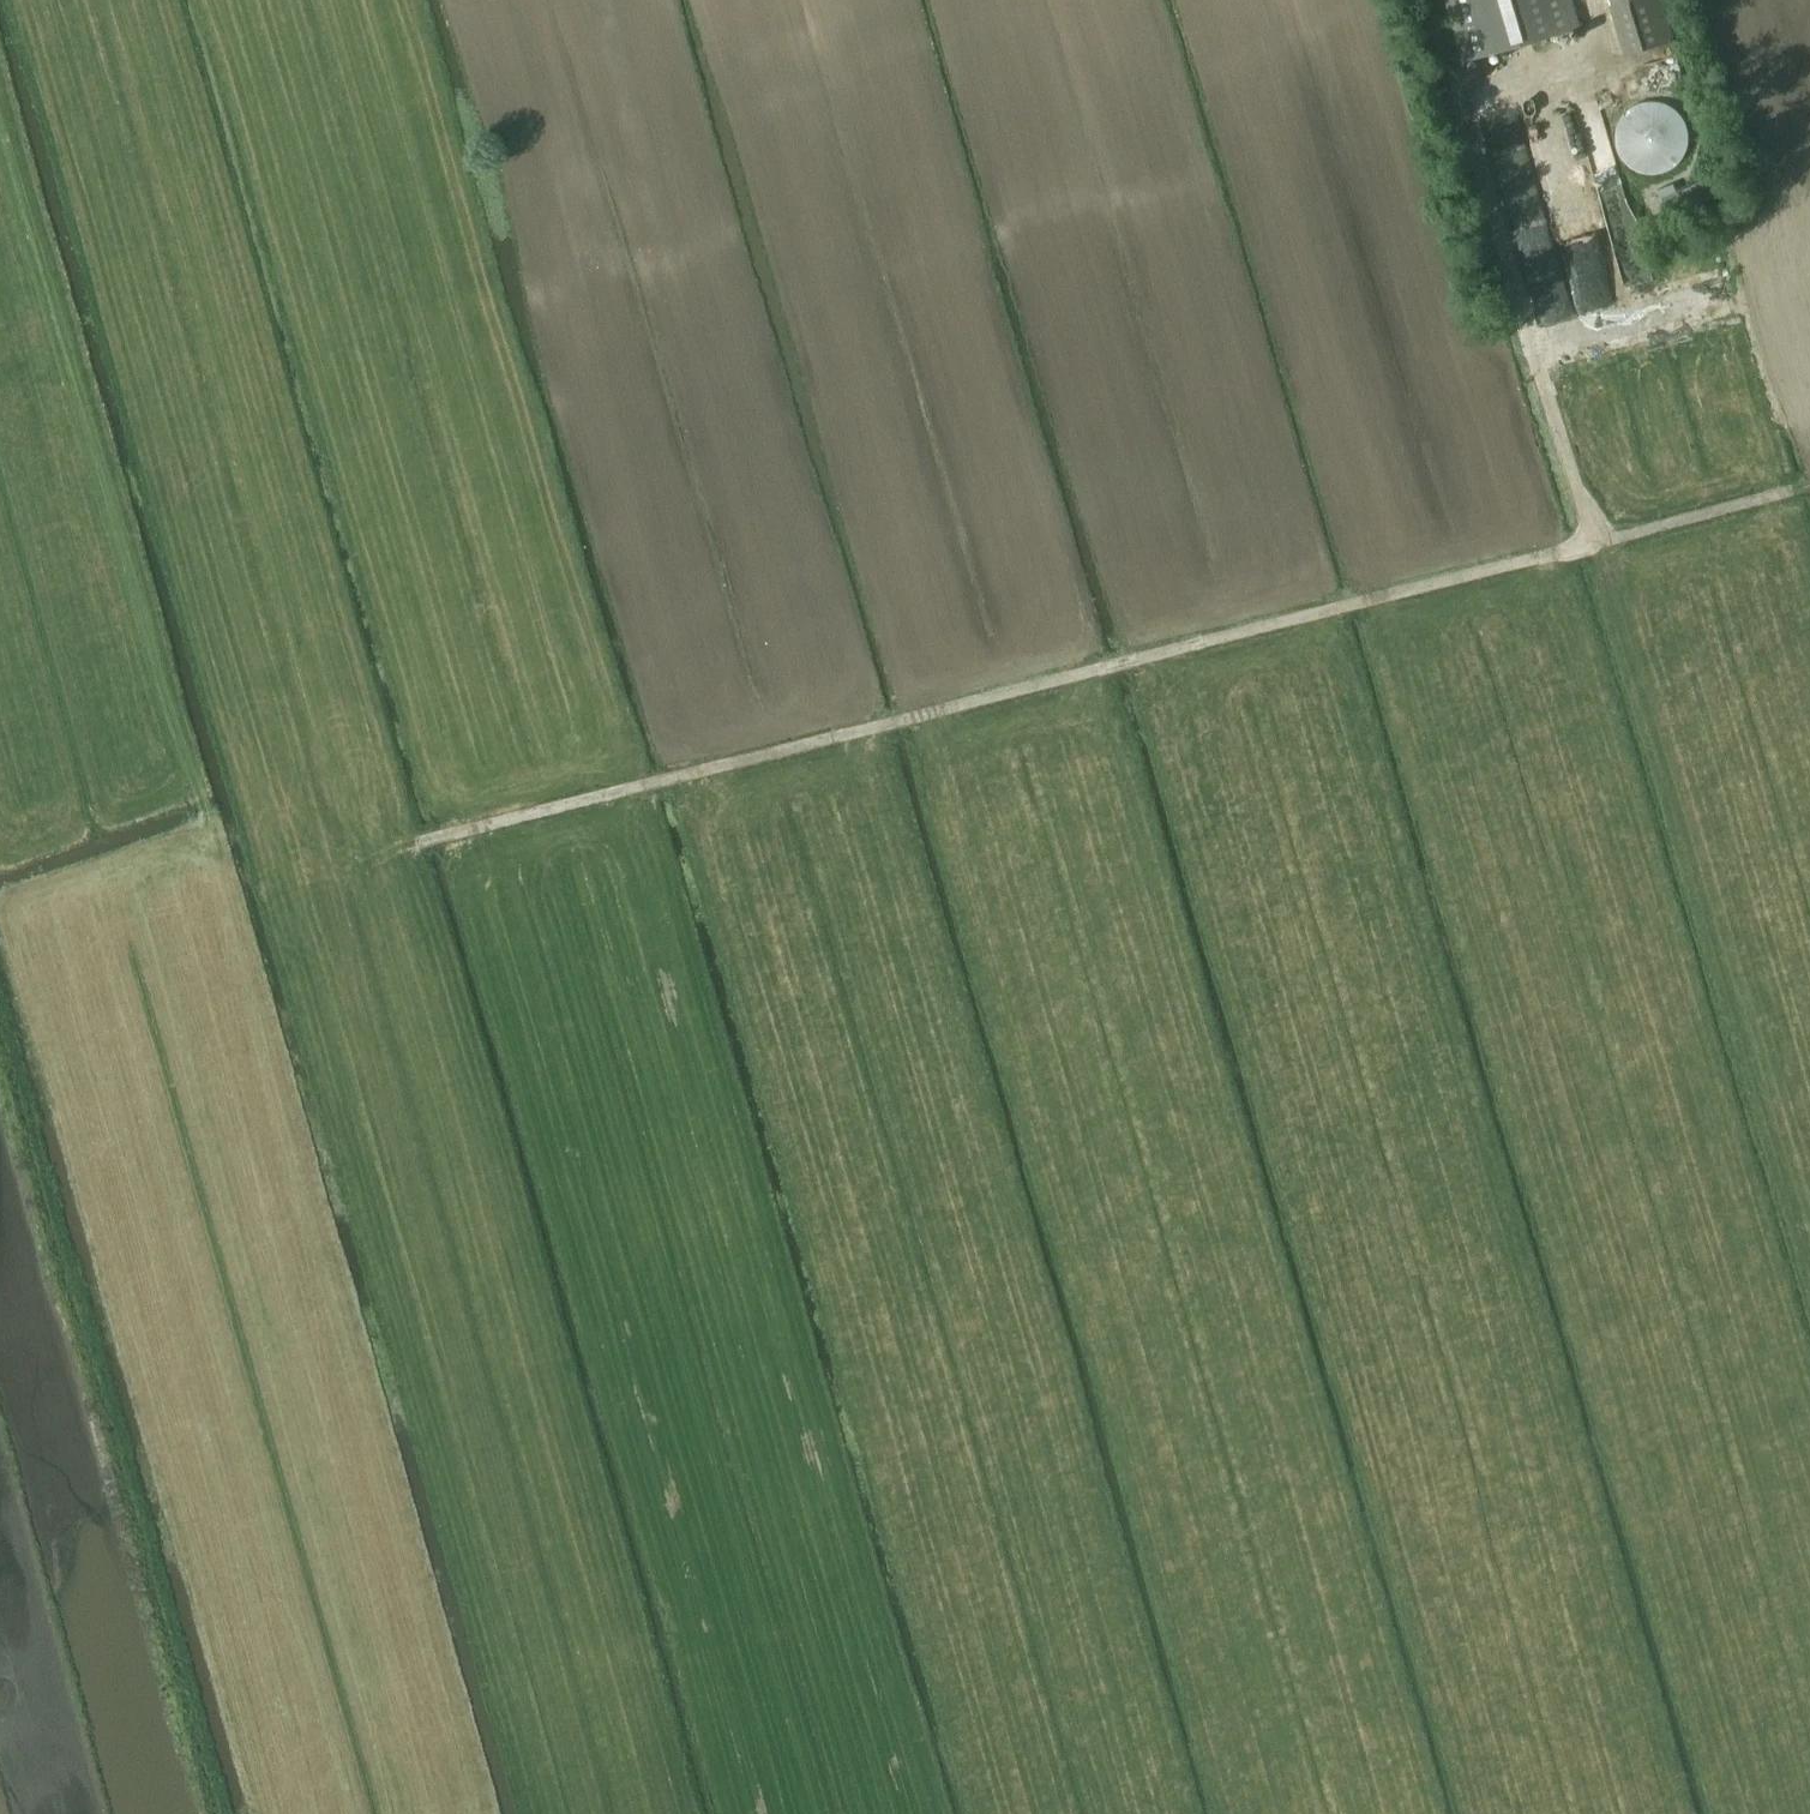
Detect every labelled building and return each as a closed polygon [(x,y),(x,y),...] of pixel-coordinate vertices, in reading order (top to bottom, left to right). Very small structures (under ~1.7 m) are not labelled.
[(1463,59),(1578,26),(1571,0),(1446,0),(1463,59)] [(1616,5),(1613,6),(1627,53),(1672,39),(1660,0),(1615,0),(1616,5)]
